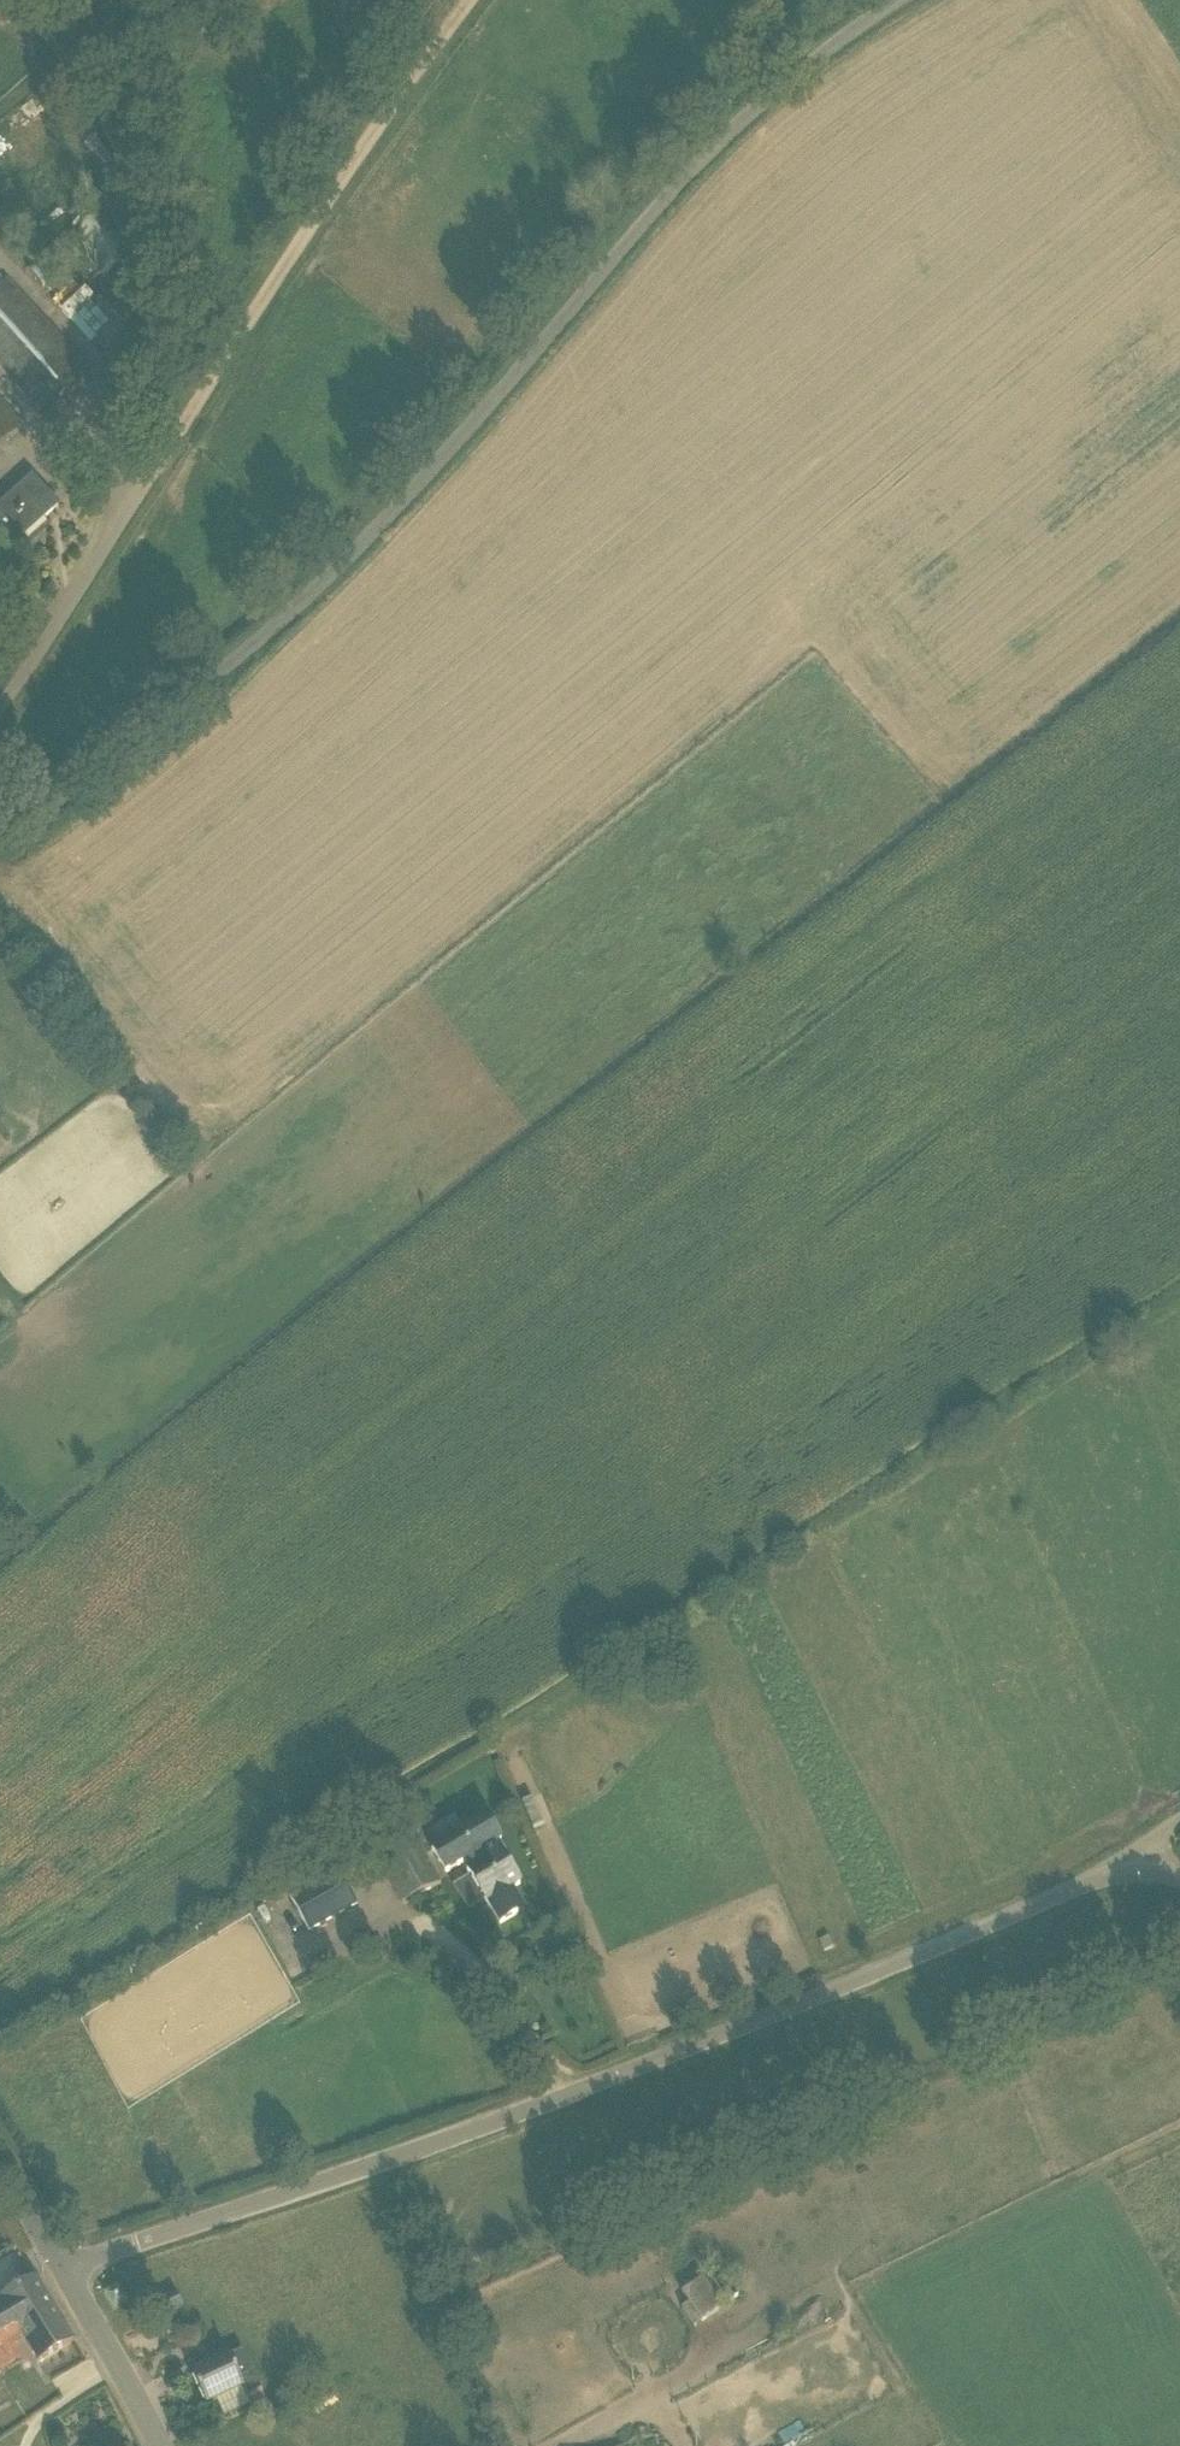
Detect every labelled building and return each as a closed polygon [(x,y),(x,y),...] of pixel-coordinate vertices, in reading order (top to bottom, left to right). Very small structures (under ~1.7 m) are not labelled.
[(7,280),(0,285),(0,367),(40,411),(88,368),(7,280)] [(24,427),(0,399),(0,449),(24,427)] [(33,477),(0,507),(0,545),(5,551),(4,552),(7,556),(9,554),(10,556),(26,541),(23,538),(59,505),(33,477)] [(501,1852),(499,1853),(495,1845),(503,1840),(489,1817),(465,1831),(435,1849),(432,1850),(447,1874),(464,1864),(468,1871),(467,1872),(487,1904),(488,1904),(501,1924),(519,1913),(514,1906),(520,1902),(522,1906),(523,1905),(516,1894),(513,1889),(521,1884),(501,1852)] [(412,1827),(371,1850),(402,1905),(443,1882),(412,1827)] [(310,1930),(358,1903),(338,1868),(290,1895),(310,1930)] [(704,2277),(682,2292),(687,2299),(689,2302),(702,2321),(711,2315),(724,2306),(704,2277)] [(55,2310),(36,2278),(1,2299),(2,2300),(0,2301),(0,2343),(55,2310)] [(0,2343),(0,2370),(19,2358),(11,2345),(24,2337),(39,2362),(74,2341),(55,2310),(0,2343)] [(178,2319),(163,2325),(168,2335),(182,2328),(178,2319)] [(207,2404),(243,2387),(248,2398),(263,2391),(244,2350),(231,2356),(230,2355),(192,2373),(207,2404)]
